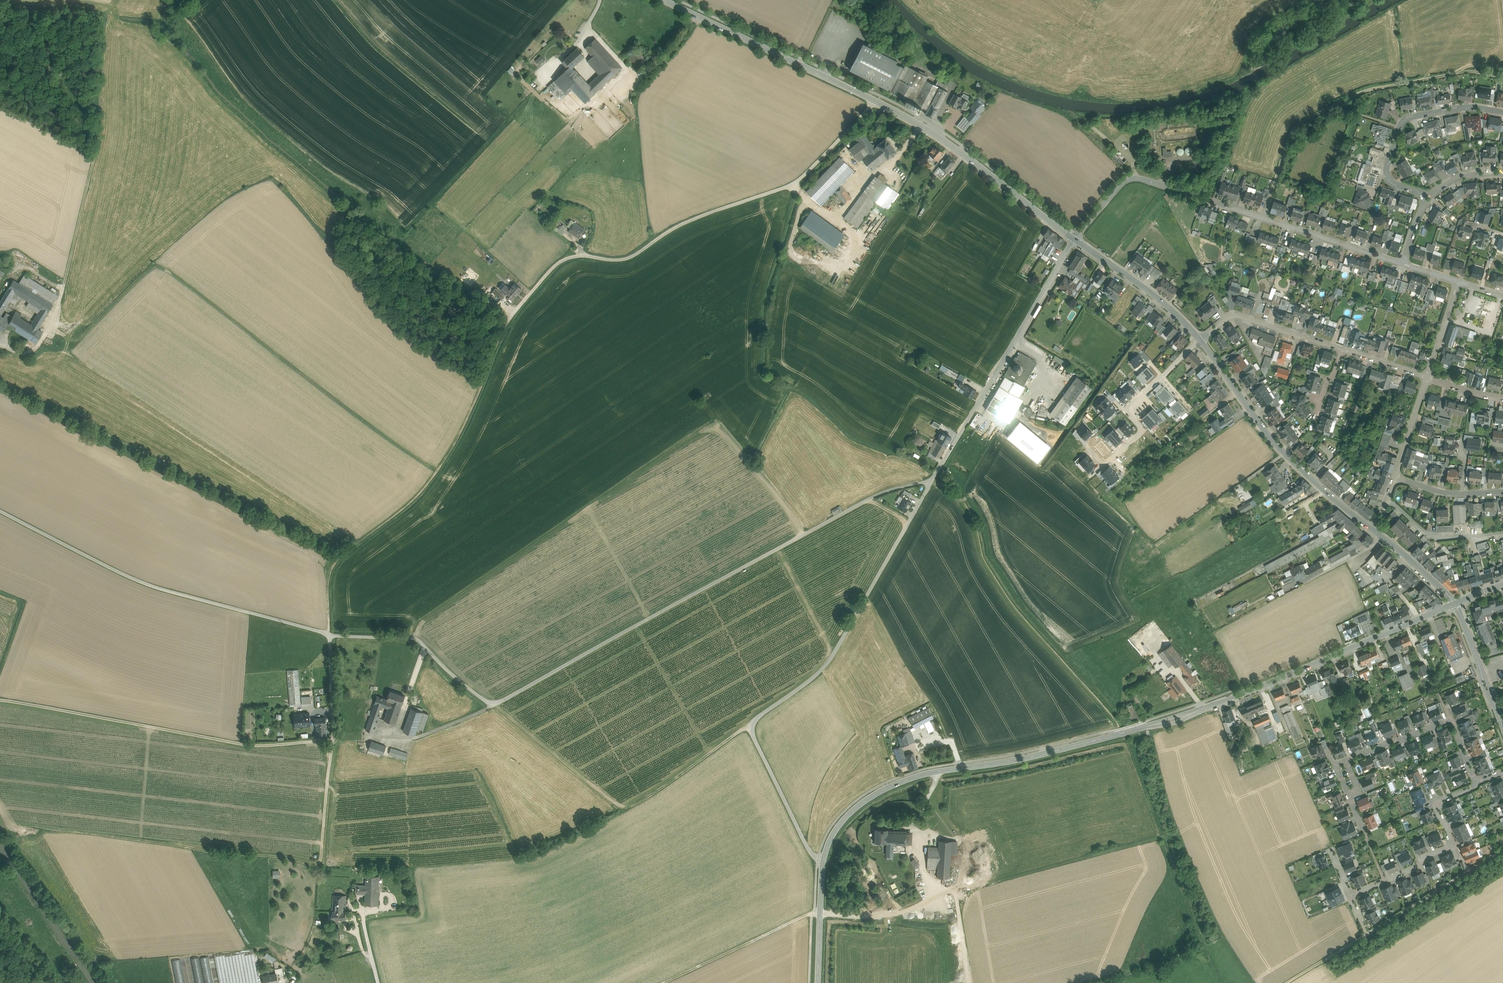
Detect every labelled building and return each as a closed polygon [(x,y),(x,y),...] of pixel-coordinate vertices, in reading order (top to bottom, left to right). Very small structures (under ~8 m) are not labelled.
[(587,87),(570,69),(556,83),(561,86),(565,83),(572,89),(587,104),(622,67),(594,40),(585,49),(587,52),(592,57),(605,69),(599,75),(589,85),(587,87)] [(897,61),(863,44),(850,70),(892,91),(904,68),(896,64),(897,61)] [(577,50),(565,61),(572,68),(584,57),(577,50)] [(535,60),(539,65),(545,60),(540,55),(535,60)] [(605,69),(592,57),(588,61),(588,64),(599,75),(605,69)] [(921,90),(903,81),(910,67),(905,65),(904,68),(892,91),(906,99),(914,103),(921,90)] [(928,77),(910,67),(903,81),(921,90),(928,77)] [(572,68),(570,69),(587,87),(589,85),(572,68)] [(946,85),(928,76),(928,77),(921,90),(914,103),(922,107),(927,110),(925,114),(933,119),(939,108),(947,91),(943,89),(946,85)] [(565,83),(561,86),(556,83),(541,96),(566,117),(568,116),(572,111),(574,113),(581,107),(568,93),(572,89),(565,83)] [(1495,90),(1490,89),(1481,87),(1480,96),(1488,98),(1489,93),(1494,94),(1495,90)] [(1470,89),(1462,88),(1462,91),(1460,91),(1459,99),(1470,100),(1470,95),(1471,89),(1470,89)] [(961,98),(954,94),(949,103),(954,105),(953,107),(956,108),(957,107),(960,108),(964,109),(968,102),(970,97),(963,93),(961,98)] [(1439,95),(1437,95),(1438,98),(1438,103),(1450,102),(1449,94),(1439,95)] [(1423,97),(1418,98),(1419,108),(1432,105),(1431,99),(1430,96),(1423,97)] [(1410,98),(1401,100),(1403,109),(1413,107),(1412,100),(1411,100),(1410,98)] [(914,103),(906,99),(903,104),(905,105),(911,108),(914,103)] [(980,100),(977,100),(977,101),(976,101),(971,108),(973,110),(966,118),(971,122),(971,123),(973,124),(980,115),(979,114),(984,107),(985,106),(984,104),(980,100)] [(1394,101),(1390,102),(1389,104),(1390,104),(1388,108),(1392,110),(1397,108),(1394,101)] [(1389,104),(1383,102),(1381,106),(1380,105),(1377,114),(1386,117),(1388,108),(1390,104),(1389,104)] [(922,107),(914,103),(911,108),(920,113),(922,107)] [(1458,116),(1446,118),(1447,127),(1448,132),(1449,131),(1456,130),(1455,126),(1460,125),(1458,116)] [(1480,116),(1466,117),(1467,123),(1467,127),(1474,126),(1475,131),(1481,130),(1480,116)] [(964,117),(961,122),(960,121),(957,126),(961,129),(963,127),(966,129),(971,123),(971,122),(966,118),(964,117)] [(1502,120),(1490,118),(1489,120),(1488,128),(1500,130),(1502,120)] [(1438,120),(1424,124),(1425,127),(1427,132),(1432,130),(1434,136),(1442,133),(1440,126),(1438,120)] [(1379,126),(1374,125),(1372,130),(1377,132),(1375,138),(1378,139),(1378,141),(1383,143),(1384,141),(1386,136),(1384,136),(1387,128),(1380,126),(1379,126)] [(1413,130),(1406,133),(1407,135),(1405,136),(1408,143),(1410,142),(1411,144),(1418,140),(1417,139),(1419,138),(1422,137),(1420,132),(1417,134),(1416,131),(1414,131),(1413,130)] [(875,148),(863,133),(856,139),(858,141),(868,153),(875,148)] [(897,152),(886,138),(877,145),(877,146),(887,158),(888,159),(897,152)] [(858,141),(849,149),(858,162),(862,159),(868,153),(858,141)] [(868,153),(862,159),(871,171),(887,158),(877,146),(875,148),(868,153)] [(1495,146),(1487,146),(1487,149),(1483,149),(1483,152),(1482,156),(1483,156),(1483,159),(1483,161),(1489,162),(1494,162),(1495,162),(1495,161),(1495,154),(1495,146)] [(1384,152),(1372,147),(1369,155),(1374,156),(1372,162),(1378,164),(1380,165),(1384,152)] [(942,153),(935,148),(934,149),(932,149),(929,154),(930,155),(929,156),(934,159),(937,161),(942,153)] [(1167,152),(1166,148),(1163,148),(1164,157),(1172,156),(1172,152),(1167,152)] [(1474,151),(1469,152),(1469,155),(1462,157),(1463,162),(1464,166),(1471,164),(1472,165),(1477,164),(1474,151)] [(839,156),(807,192),(821,206),(831,196),(840,208),(851,199),(841,185),(854,171),(839,156)] [(948,157),(940,168),(947,173),(955,162),(948,157)] [(1399,164),(1397,165),(1398,166),(1404,177),(1410,174),(1413,172),(1406,160),(1399,164)] [(1445,165),(1446,167),(1450,174),(1458,170),(1453,161),(1445,165)] [(1439,164),(1434,167),(1435,169),(1437,173),(1442,170),(1442,169),(1439,164)] [(1371,169),(1365,168),(1361,180),(1368,182),(1368,184),(1373,186),(1376,176),(1370,174),(1371,169)] [(1435,169),(1425,175),(1430,184),(1440,178),(1437,173),(1435,169)] [(890,181),(880,173),(877,177),(887,185),(890,181)] [(875,176),(863,192),(876,202),(887,210),(899,194),(887,185),(877,177),(875,176)] [(1231,185),(1222,182),(1221,186),(1221,185),(1219,190),(1218,194),(1224,196),(1227,197),(1231,185)] [(1477,183),(1464,185),(1464,186),(1465,193),(1473,192),(1473,197),(1479,196),(1477,183)] [(1496,183),(1486,184),(1484,184),(1484,187),(1487,187),(1488,188),(1488,189),(1487,190),(1487,193),(1488,194),(1491,194),(1491,193),(1497,193),(1497,192),(1496,185),(1496,183)] [(1240,187),(1231,185),(1227,197),(1230,198),(1230,197),(1236,199),(1240,187)] [(1395,192),(1383,188),(1381,195),(1387,197),(1385,203),(1387,204),(1387,205),(1388,205),(1388,204),(1390,205),(1391,204),(1393,197),(1395,192)] [(1363,191),(1360,190),(1359,190),(1357,197),(1359,197),(1357,204),(1366,207),(1369,197),(1366,196),(1367,192),(1363,191)] [(1458,190),(1452,194),(1457,200),(1462,197),(1461,196),(1458,190)] [(1247,191),(1246,195),(1243,202),(1249,204),(1251,205),(1255,193),(1247,191)] [(863,192),(844,218),(857,228),(876,202),(863,192)] [(1263,196),(1255,193),(1251,205),(1253,206),(1254,205),(1260,207),(1262,200),(1263,196)] [(1452,193),(1443,199),(1448,206),(1457,200),(1452,194),(1452,193)] [(1413,199),(1401,195),(1400,200),(1398,206),(1399,206),(1409,209),(1410,208),(1412,202),(1413,199)] [(1287,206),(1274,202),(1271,211),(1275,212),(1274,213),(1284,215),(1287,206)] [(1205,208),(1201,206),(1199,214),(1202,215),(1202,217),(1206,218),(1206,217),(1210,218),(1210,217),(1212,211),(1212,210),(1208,208),(1208,207),(1206,207),(1205,208)] [(1294,207),(1291,217),(1301,221),(1302,217),(1304,210),(1294,207)] [(1443,212),(1435,208),(1429,218),(1429,219),(1429,218),(1436,222),(1436,223),(1437,222),(1441,225),(1444,220),(1440,217),(1443,212)] [(844,234),(811,211),(800,227),(832,250),(844,234)] [(1218,213),(1212,211),(1210,217),(1216,220),(1218,213)] [(1486,213),(1482,212),(1479,221),(1483,223),(1484,222),(1488,223),(1490,215),(1490,214),(1488,213),(1486,212),(1486,213)] [(1320,216),(1310,213),(1309,213),(1308,218),(1306,224),(1316,227),(1320,216)] [(1230,215),(1227,223),(1225,227),(1229,229),(1231,225),(1235,227),(1239,220),(1230,215)] [(1328,219),(1326,218),(1322,229),(1333,232),(1337,220),(1329,217),(1328,219)] [(1467,220),(1461,218),(1459,220),(1457,226),(1460,227),(1461,224),(1465,226),(1467,220)] [(1248,224),(1239,220),(1235,227),(1236,227),(1234,230),(1241,233),(1242,231),(1244,232),(1248,224)] [(585,229),(574,222),(568,232),(579,238),(585,229)] [(1352,226),(1342,222),(1338,233),(1348,237),(1352,226)] [(559,229),(557,231),(562,235),(564,232),(563,231),(566,227),(563,224),(559,229)] [(1465,226),(1461,224),(1460,227),(1459,232),(1459,235),(1465,238),(1467,233),(1471,234),(1472,228),(1465,226)] [(1056,234),(1048,228),(1043,236),(1045,238),(1047,240),(1047,239),(1048,240),(1047,242),(1045,241),(1042,246),(1046,249),(1050,241),(1056,234)] [(1367,232),(1358,229),(1355,238),(1365,242),(1366,237),(1368,233),(1367,232)] [(1270,235),(1260,232),(1258,240),(1267,243),(1270,235)] [(1490,235),(1480,232),(1480,233),(1477,241),(1476,244),(1481,245),(1480,246),(1481,246),(1481,245),(1486,247),(1487,242),(1489,241),(1488,240),(1490,235)] [(1056,234),(1050,241),(1056,246),(1059,248),(1064,240),(1056,234)] [(1279,238),(1270,235),(1267,243),(1277,246),(1279,238)] [(1378,237),(1374,236),(1371,244),(1379,247),(1381,240),(1382,238),(1378,237)] [(1395,237),(1394,241),(1392,240),(1389,250),(1397,253),(1400,243),(1401,239),(1395,237)] [(1302,242),(1292,239),(1289,247),(1299,250),(1302,242)] [(1043,254),(1049,257),(1056,246),(1050,241),(1043,254)] [(1311,245),(1302,242),(1299,250),(1308,253),(1311,245)] [(1042,246),(1041,245),(1038,251),(1043,254),(1046,249),(1042,246)] [(1331,251),(1322,248),(1319,258),(1322,259),(1321,262),(1322,263),(1326,265),(1327,264),(1331,251)] [(1420,249),(1416,248),(1413,257),(1423,260),(1425,252),(1420,250),(1421,249),(1420,249)] [(39,265),(18,250),(18,259),(36,270),(39,265)] [(1078,251),(1067,267),(1070,269),(1077,273),(1082,265),(1085,261),(1087,257),(1078,251)] [(1341,254),(1331,251),(1327,264),(1333,266),(1334,261),(1338,262),(1341,254)] [(1441,256),(1433,253),(1430,262),(1438,265),(1441,256)] [(1133,261),(1131,264),(1136,267),(1142,259),(1137,255),(1133,261)] [(1361,260),(1351,257),(1349,265),(1352,266),(1351,270),(1357,272),(1358,268),(1361,260)] [(1142,259),(1136,267),(1140,271),(1147,262),(1142,259)] [(1453,261),(1446,259),(1444,267),(1450,269),(1453,261)] [(1370,263),(1361,260),(1358,268),(1368,271),(1370,263)] [(1459,262),(1454,261),(1452,269),(1457,271),(1458,271),(1461,272),(1462,269),(1463,265),(1458,264),(1459,262)] [(1147,262),(1140,271),(1145,274),(1146,272),(1151,265),(1147,262)] [(1205,264),(1205,272),(1210,272),(1210,275),(1214,275),(1214,263),(1205,264)] [(1349,265),(1346,264),(1344,270),(1342,269),(1341,271),(1350,274),(1351,270),(1352,266),(1349,265)] [(1485,269),(1474,266),(1471,276),(1481,279),(1485,269)] [(1391,269),(1383,267),(1380,274),(1383,275),(1382,278),(1387,280),(1391,269)] [(1399,272),(1391,269),(1387,280),(1386,282),(1395,285),(1396,279),(1399,272)] [(1100,271),(1094,280),(1095,281),(1101,285),(1107,276),(1100,271)] [(1089,281),(1077,273),(1075,276),(1087,285),(1089,281)] [(1494,273),(1491,282),(1498,284),(1498,285),(1502,286),(1502,283),(1502,276),(1494,273)] [(58,296),(24,274),(19,283),(20,284),(15,293),(21,297),(29,302),(41,309),(47,313),(58,296)] [(1164,279),(1160,275),(1158,278),(1162,281),(1156,288),(1162,292),(1169,283),(1164,279)] [(1421,277),(1413,275),(1410,283),(1408,289),(1416,292),(1418,284),(1421,277)] [(1075,277),(1079,280),(1076,285),(1074,289),(1078,292),(1081,288),(1084,290),(1084,289),(1087,285),(1075,276),(1075,277)] [(1072,281),(1069,279),(1069,280),(1065,277),(1062,281),(1060,282),(1059,284),(1059,286),(1070,294),(1074,289),(1076,285),(1072,282),(1072,281)] [(1421,277),(1418,284),(1416,292),(1424,295),(1426,287),(1429,280),(1421,277)] [(0,291),(0,299),(1,300),(12,281),(8,278),(0,291)] [(2,322),(4,324),(7,325),(10,321),(3,317),(1,316),(12,297),(15,293),(20,284),(19,283),(13,280),(12,281),(1,300),(0,301),(0,321),(2,322)] [(1112,280),(1105,290),(1110,294),(1118,284),(1112,280)] [(1093,284),(1089,281),(1087,285),(1084,289),(1089,291),(1093,284)] [(522,289),(515,283),(510,289),(505,285),(501,290),(505,294),(505,293),(512,299),(516,295),(518,296),(520,294),(518,293),(522,289)] [(1177,289),(1169,283),(1162,292),(1171,299),(1177,289)] [(492,292),(496,288),(491,284),(483,292),(488,297),(490,294),(492,292)] [(1118,284),(1110,294),(1115,298),(1117,295),(1123,287),(1118,284)] [(1240,288),(1231,285),(1228,292),(1238,295),(1247,297),(1248,293),(1240,290),(1240,288)] [(1448,290),(1438,287),(1437,291),(1435,295),(1436,295),(1445,298),(1448,290)] [(504,296),(496,288),(492,292),(493,292),(496,295),(501,299),(504,296)] [(1101,290),(1096,297),(1099,299),(1104,292),(1101,290)] [(21,297),(15,293),(12,297),(19,301),(21,297)] [(1115,298),(1112,302),(1115,304),(1120,297),(1117,295),(1115,298)] [(1214,295),(1208,300),(1209,302),(1210,302),(1213,306),(1217,302),(1214,295)] [(1247,297),(1238,295),(1235,303),(1244,306),(1247,297)] [(1279,297),(1274,295),(1274,296),(1273,300),(1272,304),(1278,306),(1281,297),(1279,297)] [(1137,296),(1132,303),(1137,306),(1140,302),(1142,299),(1137,296)] [(1255,300),(1247,297),(1244,306),(1252,309),(1255,300)] [(1282,310),(1278,309),(1275,318),(1284,321),(1288,307),(1285,306),(1287,301),(1282,299),(1280,305),(1283,306),(1282,310)] [(41,309),(29,302),(26,306),(38,313),(41,309)] [(1137,306),(1132,312),(1137,316),(1138,314),(1141,316),(1146,309),(1147,309),(1146,309),(1143,306),(1144,305),(1140,302),(1137,306)] [(1209,302),(1201,309),(1204,311),(1200,314),(1204,320),(1215,311),(1212,307),(1213,306),(1210,302),(1209,302)] [(1149,304),(1146,309),(1147,309),(1146,309),(1151,313),(1152,311),(1154,308),(1149,304)] [(1304,308),(1296,306),(1295,309),(1296,309),(1295,313),(1298,314),(1298,316),(1301,317),(1302,317),(1303,313),(1304,308)] [(1292,308),(1288,307),(1284,321),(1292,323),(1295,315),(1290,313),(1292,308)] [(1454,310),(1456,316),(1462,313),(1459,307),(1454,310)] [(38,313),(31,324),(38,328),(47,313),(41,309),(38,313)] [(20,317),(15,314),(16,312),(16,311),(12,316),(10,321),(7,325),(36,343),(43,332),(38,329),(38,328),(31,324),(20,317)] [(1151,313),(1147,318),(1150,320),(1156,313),(1152,311),(1151,313)] [(12,316),(6,313),(3,317),(10,321),(12,316)] [(1164,318),(1156,313),(1150,320),(1150,321),(1158,326),(1160,323),(1164,318)] [(1308,316),(1304,314),(1303,313),(1302,317),(1301,317),(1300,321),(1306,323),(1308,316)] [(1313,317),(1312,317),(1311,317),(1309,324),(1308,327),(1316,330),(1316,331),(1325,334),(1327,325),(1319,322),(1320,319),(1313,317)] [(1167,328),(1163,332),(1164,332),(1171,338),(1177,330),(1170,324),(1167,328)] [(1459,327),(1451,324),(1445,344),(1453,346),(1456,336),(1459,327)] [(1233,325),(1231,327),(1230,326),(1227,328),(1228,329),(1226,331),(1234,342),(1235,340),(1236,341),(1239,339),(1238,338),(1240,337),(1236,332),(1237,332),(1235,329),(1236,329),(1233,325)] [(1336,328),(1327,325),(1325,334),(1333,336),(1336,328)] [(1159,331),(1158,333),(1161,335),(1164,332),(1163,332),(1167,328),(1164,326),(1163,326),(1159,331)] [(1470,330),(1459,326),(1459,327),(1456,336),(1463,338),(1464,335),(1468,336),(1470,330)] [(1276,337),(1263,333),(1263,332),(1252,328),(1250,337),(1259,340),(1258,344),(1272,348),(1276,337)] [(1352,332),(1350,339),(1349,340),(1357,343),(1357,344),(1365,347),(1368,338),(1360,335),(1360,334),(1352,332)] [(1228,344),(1220,333),(1216,336),(1217,337),(1214,339),(1221,349),(1228,344)] [(1179,338),(1174,343),(1175,343),(1177,346),(1180,349),(1187,341),(1181,335),(1179,338)] [(1177,336),(1171,342),(1174,344),(1175,343),(1174,343),(1179,338),(1177,336)] [(1385,342),(1377,340),(1377,341),(1368,338),(1365,347),(1374,350),(1374,349),(1382,352),(1383,350),(1385,343),(1385,342)] [(1417,354),(1413,353),(1415,348),(1418,349),(1419,343),(1412,341),(1409,351),(1406,360),(1415,363),(1417,354)] [(1284,364),(1287,352),(1290,353),(1293,345),(1283,342),(1280,350),(1281,350),(1280,352),(1277,362),(1284,364)] [(1313,347),(1304,344),(1303,347),(1301,353),(1302,353),(1306,355),(1305,355),(1310,357),(1313,347)] [(1409,351),(1393,346),(1390,353),(1398,356),(1398,357),(1406,360),(1409,351)] [(1450,355),(1448,354),(1449,350),(1444,348),(1442,352),(1444,353),(1441,361),(1445,363),(1443,366),(1449,368),(1450,365),(1450,366),(1451,363),(1452,360),(1461,362),(1465,350),(1459,348),(1456,355),(1450,353),(1450,355)] [(1333,354),(1324,351),(1323,355),(1321,361),(1329,364),(1333,354)] [(1014,361),(1013,361),(1011,363),(1010,364),(1009,366),(1008,368),(1004,376),(1005,377),(985,410),(997,417),(1002,409),(1008,412),(1011,406),(1036,362),(1019,352),(1014,361)] [(1192,352),(1185,359),(1188,361),(1188,362),(1191,365),(1192,365),(1194,367),(1196,365),(1199,365),(1199,363),(1201,360),(1192,352)] [(1138,355),(1130,361),(1136,367),(1141,363),(1143,361),(1138,355)] [(1236,358),(1230,362),(1233,367),(1246,358),(1243,360),(1240,355),(1236,358)] [(1272,358),(1265,356),(1262,365),(1269,367),(1272,358)] [(1246,358),(1233,367),(1237,372),(1243,368),(1247,365),(1243,360),(1246,358)] [(1353,361),(1350,360),(1350,361),(1347,370),(1353,372),(1357,361),(1354,360),(1353,361)] [(1357,361),(1353,372),(1359,374),(1362,365),(1363,364),(1360,363),(1360,362),(1357,361)] [(1050,374),(1061,380),(1064,374),(1068,376),(1069,373),(1067,371),(1068,368),(1057,362),(1050,374)] [(1143,365),(1141,363),(1136,367),(1134,369),(1136,371),(1143,365)] [(942,365),(939,369),(946,373),(948,369),(942,365)] [(1252,365),(1244,370),(1247,375),(1250,373),(1255,370),(1252,365)] [(1206,366),(1203,369),(1197,374),(1202,379),(1200,380),(1203,383),(1204,383),(1211,377),(1213,375),(1206,366)] [(1290,371),(1278,367),(1276,375),(1287,379),(1290,371)] [(1154,375),(1148,368),(1144,372),(1143,371),(1137,376),(1142,381),(1143,380),(1145,383),(1154,375)] [(1193,368),(1187,374),(1189,377),(1196,371),(1193,368)] [(1395,376),(1384,372),(1384,373),(1372,369),(1369,378),(1380,381),(1379,386),(1378,388),(1387,391),(1388,389),(1389,387),(1398,390),(1400,384),(1393,382),(1395,376)] [(1467,371),(1466,371),(1464,379),(1463,381),(1468,382),(1468,383),(1471,384),(1475,374),(1467,371)] [(1247,375),(1242,379),(1248,387),(1253,383),(1256,381),(1250,373),(1247,375)] [(1315,375),(1311,374),(1309,381),(1318,384),(1321,377),(1315,375)] [(1483,378),(1475,375),(1475,374),(1471,384),(1471,385),(1475,386),(1480,387),(1480,386),(1483,378)] [(1402,378),(1395,376),(1393,382),(1400,384),(1401,381),(1402,378)] [(1496,379),(1489,377),(1487,385),(1487,387),(1492,389),(1492,388),(1500,390),(1502,382),(1502,381),(1502,382),(1496,380),(1496,379)] [(1079,378),(1063,400),(1071,406),(1073,404),(1078,408),(1092,388),(1079,378)] [(1128,383),(1132,388),(1135,385),(1129,379),(1126,381),(1128,384),(1128,383)] [(1213,383),(1210,386),(1212,389),(1210,391),(1213,394),(1222,386),(1217,380),(1213,383)] [(1417,383),(1407,380),(1406,383),(1404,390),(1413,393),(1417,383)] [(1318,384),(1309,381),(1306,387),(1306,388),(1310,389),(1316,391),(1318,384)] [(968,387),(960,382),(958,386),(961,388),(962,389),(966,391),(968,387)] [(1344,384),(1337,382),(1335,388),(1346,391),(1348,385),(1344,384)] [(1128,384),(1122,389),(1129,397),(1136,392),(1132,388),(1128,383),(1128,384)] [(1154,389),(1157,393),(1163,387),(1160,384),(1154,389)] [(1259,387),(1252,391),(1254,394),(1256,394),(1256,395),(1266,388),(1263,384),(1259,387)] [(961,388),(958,386),(956,389),(964,394),(966,391),(962,389),(961,388)] [(1157,393),(1155,395),(1157,398),(1158,397),(1165,404),(1168,401),(1173,396),(1174,396),(1168,390),(1168,391),(1164,386),(1163,387),(1157,393)] [(1213,394),(1207,398),(1210,401),(1216,397),(1216,398),(1218,396),(1221,400),(1228,394),(1222,386),(1213,394)] [(966,391),(964,394),(971,398),(976,391),(968,387),(966,391)] [(1266,388),(1256,395),(1256,394),(1254,394),(1258,400),(1269,393),(1266,388)] [(1346,391),(1335,388),(1333,394),(1340,396),(1344,397),(1346,391)] [(1129,397),(1122,389),(1117,394),(1121,399),(1124,402),(1129,397)] [(1119,402),(1121,399),(1117,394),(1116,392),(1113,395),(1119,402)] [(1269,393),(1258,400),(1263,406),(1269,402),(1273,399),(1273,398),(1269,393)] [(1302,394),(1296,393),(1295,396),(1294,396),(1292,400),(1294,401),(1293,405),(1297,410),(1305,404),(1304,403),(1306,396),(1302,394)] [(1440,397),(1431,394),(1427,407),(1432,409),(1433,404),(1437,406),(1439,402),(1440,397)] [(1277,396),(1273,398),(1273,399),(1269,402),(1272,406),(1278,401),(1280,400),(1277,396)] [(1106,399),(1096,407),(1101,413),(1103,412),(1111,404),(1106,399)] [(1338,401),(1329,399),(1327,405),(1338,408),(1340,402),(1338,401)] [(1063,400),(1052,416),(1065,425),(1078,408),(1073,404),(1071,406),(1063,400)] [(1177,401),(1171,406),(1169,409),(1174,414),(1174,413),(1179,418),(1181,417),(1186,412),(1188,410),(1178,400),(1177,401)] [(1467,405),(1446,400),(1444,410),(1465,415),(1467,405)] [(1228,403),(1220,409),(1226,418),(1225,419),(1226,422),(1232,418),(1231,416),(1235,413),(1228,403)] [(1116,410),(1111,404),(1103,412),(1107,417),(1114,412),(1116,410)] [(1305,404),(1297,410),(1302,418),(1303,418),(1303,419),(1305,419),(1306,418),(1307,416),(1306,415),(1311,412),(1305,404)] [(1338,408),(1327,405),(1325,411),(1332,413),(1336,414),(1338,408)] [(1032,413),(1032,412),(1032,410),(1031,408),(1030,407),(1028,407),(1026,407),(1025,408),(1024,410),(1023,412),(1024,413),(1025,415),(1026,416),(1028,416),(1030,416),(1031,415),(1032,413)] [(1206,407),(1199,413),(1202,417),(1209,411),(1206,407)] [(1273,409),(1267,413),(1269,416),(1268,416),(1270,419),(1279,412),(1276,407),(1273,409)] [(1153,408),(1148,413),(1156,422),(1161,418),(1161,417),(1158,414),(1153,408)] [(1477,412),(1471,412),(1470,423),(1476,423),(1476,420),(1480,420),(1480,422),(1484,423),(1484,421),(1488,421),(1489,416),(1488,416),(1488,412),(1482,411),(1482,410),(1477,409),(1477,412)] [(1161,411),(1158,414),(1161,417),(1161,418),(1164,421),(1167,418),(1161,411)] [(1496,411),(1495,424),(1499,425),(1502,425),(1502,411),(1496,411)] [(977,425),(982,415),(976,412),(972,422),(977,425)] [(1114,412),(1107,417),(1110,420),(1116,415),(1114,412)] [(1279,412),(1270,419),(1272,422),(1272,421),(1274,424),(1283,418),(1279,412)] [(1148,413),(1142,419),(1144,421),(1149,427),(1151,429),(1157,423),(1156,422),(1148,413)] [(1405,417),(1394,413),(1390,424),(1391,423),(1395,425),(1401,427),(1401,428),(1405,417)] [(1330,418),(1322,416),(1320,422),(1331,425),(1333,419),(1330,418)] [(1438,421),(1437,424),(1442,425),(1447,426),(1449,426),(1451,420),(1439,417),(1438,421)] [(1220,422),(1218,418),(1211,422),(1213,426),(1213,428),(1215,431),(1216,431),(1217,432),(1224,427),(1223,427),(1227,424),(1228,424),(1226,422),(1225,419),(1220,422)] [(1232,418),(1226,422),(1228,424),(1227,424),(1229,427),(1235,423),(1232,418)] [(1008,436),(1038,461),(1050,446),(1020,420),(1008,436)] [(1331,425),(1320,422),(1318,428),(1329,431),(1331,425)] [(1127,423),(1121,428),(1120,428),(1125,434),(1127,436),(1134,431),(1127,423)] [(1287,423),(1282,427),(1284,428),(1279,432),(1280,433),(1283,437),(1293,430),(1287,423)] [(1391,423),(1390,424),(1389,425),(1390,425),(1389,426),(1388,428),(1385,428),(1383,434),(1391,436),(1392,432),(1393,432),(1393,431),(1394,431),(1395,428),(1394,427),(1395,425),(1391,423)] [(1433,427),(1422,423),(1418,434),(1430,437),(1433,427)] [(939,429),(932,425),(929,430),(941,437),(943,433),(938,430),(939,429)] [(1084,440),(1092,433),(1085,425),(1082,428),(1081,427),(1077,431),(1082,437),(1084,440)] [(1122,436),(1125,434),(1120,428),(1121,428),(1119,427),(1116,429),(1122,436)] [(941,437),(929,430),(928,429),(925,433),(936,440),(939,441),(941,437)] [(1078,440),(1082,437),(1077,431),(1076,429),(1073,434),(1078,440)] [(1122,441),(1113,430),(1106,437),(1107,439),(1108,440),(1111,438),(1115,443),(1114,443),(1115,443),(1117,446),(1122,441)] [(1293,430),(1283,437),(1286,441),(1287,442),(1292,439),(1293,440),(1298,437),(1293,430)] [(1494,430),(1492,440),(1502,442),(1502,432),(1501,431),(1498,431),(1494,430)] [(951,438),(943,433),(941,437),(939,441),(946,446),(951,438)] [(1391,436),(1383,434),(1380,444),(1388,446),(1391,436)] [(1108,440),(1107,439),(1105,441),(1111,447),(1115,443),(1114,443),(1115,443),(1111,438),(1108,440)] [(1481,440),(1468,438),(1466,449),(1479,451),(1481,440)] [(1292,439),(1287,442),(1291,448),(1295,444),(1293,440),(1292,439)] [(936,440),(933,444),(932,442),(929,440),(927,444),(931,447),(929,452),(932,453),(939,441),(936,440)] [(1108,449),(1111,447),(1105,441),(1105,440),(1102,442),(1108,449)] [(1454,441),(1446,440),(1446,444),(1445,443),(1444,452),(1454,453),(1455,445),(1454,445),(1454,441)] [(939,441),(932,453),(939,458),(946,446),(939,441)] [(1110,451),(1108,449),(1102,442),(1101,441),(1094,447),(1104,457),(1110,451)] [(1304,446),(1301,443),(1297,447),(1294,451),(1300,456),(1299,456),(1301,458),(1304,455),(1307,451),(1303,447),(1304,446)] [(1417,455),(1423,457),(1424,454),(1419,452),(1420,449),(1413,446),(1412,449),(1416,451),(1415,454),(1417,455)] [(1412,449),(1408,448),(1406,456),(1416,459),(1417,455),(1415,454),(1416,451),(1412,449)] [(1326,462),(1316,452),(1307,462),(1309,463),(1308,464),(1314,470),(1315,469),(1317,471),(1326,462)] [(1397,458),(1388,455),(1388,454),(1388,453),(1386,452),(1385,453),(1384,456),(1380,455),(1376,453),(1375,457),(1378,458),(1395,464),(1397,458)] [(1079,462),(1080,462),(1088,471),(1095,465),(1093,462),(1093,461),(1091,458),(1090,459),(1087,455),(1083,459),(1079,462)] [(1424,462),(1428,463),(1428,460),(1429,459),(1423,457),(1417,455),(1416,459),(1424,462)] [(1079,462),(1083,459),(1080,456),(1074,461),(1077,464),(1080,462),(1079,462)] [(1406,456),(1403,464),(1421,470),(1424,462),(1416,459),(1406,456)] [(1395,464),(1378,458),(1377,462),(1377,464),(1381,465),(1382,464),(1386,465),(1384,470),(1392,472),(1395,464)] [(1275,466),(1262,475),(1266,480),(1271,477),(1275,483),(1276,484),(1281,481),(1284,479),(1275,466)] [(1106,479),(1114,472),(1110,467),(1106,470),(1102,474),(1106,479)] [(1102,474),(1106,470),(1104,468),(1097,474),(1099,476),(1102,474)] [(1327,470),(1320,478),(1325,483),(1332,475),(1327,470)] [(1392,472),(1384,470),(1383,472),(1376,470),(1375,473),(1390,478),(1392,472)] [(1502,471),(1489,470),(1488,477),(1488,482),(1501,483),(1501,482),(1501,476),(1502,471)] [(1119,477),(1114,472),(1106,479),(1111,484),(1115,481),(1119,477)] [(1390,478),(1375,473),(1374,477),(1381,479),(1380,482),(1387,484),(1388,484),(1390,478)] [(1332,475),(1325,483),(1327,486),(1328,485),(1330,486),(1329,487),(1334,481),(1337,483),(1339,481),(1332,475)] [(1311,486),(1303,479),(1297,486),(1298,486),(1293,488),(1298,495),(1304,491),(1305,493),(1311,486)] [(1117,483),(1115,481),(1111,484),(1108,486),(1110,489),(1117,483)] [(1275,483),(1270,486),(1275,494),(1285,488),(1281,481),(1276,484),(1275,483)] [(1380,482),(1379,481),(1376,491),(1384,493),(1387,484),(1380,482)] [(1339,485),(1337,483),(1332,489),(1339,495),(1342,491),(1344,489),(1339,485)] [(1342,484),(1341,483),(1339,485),(1344,489),(1342,491),(1344,493),(1348,489),(1342,484)] [(1293,488),(1277,498),(1281,505),(1298,495),(1293,488)] [(1418,494),(1409,491),(1405,501),(1415,504),(1418,494)] [(1348,496),(1344,500),(1348,505),(1349,505),(1355,497),(1353,495),(1350,498),(1348,496)] [(1355,497),(1349,505),(1353,508),(1357,504),(1358,505),(1360,502),(1358,500),(1355,497)] [(907,500),(903,498),(898,507),(905,512),(907,508),(908,508),(911,502),(907,500)] [(1377,500),(1371,498),(1369,504),(1375,506),(1377,500)] [(1432,502),(1423,499),(1420,508),(1429,511),(1432,502)] [(1238,508),(1242,513),(1253,507),(1249,501),(1245,503),(1244,502),(1242,504),(1243,505),(1238,508)] [(1494,501),(1485,502),(1485,503),(1485,511),(1490,511),(1490,516),(1495,515),(1495,509),(1495,502),(1494,502),(1494,501)] [(1362,503),(1360,502),(1358,505),(1355,509),(1367,519),(1374,512),(1362,503)] [(1478,503),(1472,503),(1472,502),(1469,503),(1468,503),(1469,507),(1469,514),(1472,514),(1476,514),(1479,514),(1479,510),(1479,504),(1478,503)] [(1465,504),(1453,504),(1454,524),(1466,524),(1465,507),(1465,504)] [(832,510),(835,515),(842,511),(840,506),(832,510)] [(1338,509),(1319,520),(1321,524),(1322,524),(1324,523),(1325,524),(1326,524),(1335,519),(1339,522),(1340,521),(1347,517),(1338,509)] [(1448,509),(1436,509),(1437,521),(1448,520),(1448,509)] [(1393,511),(1389,516),(1396,522),(1399,518),(1393,511)] [(1350,520),(1347,517),(1340,521),(1342,524),(1339,526),(1345,531),(1349,534),(1357,526),(1350,520)] [(1410,528),(1399,518),(1396,522),(1391,527),(1401,537),(1400,537),(1409,546),(1417,537),(1409,529),(1410,528)] [(1325,529),(1322,531),(1324,537),(1329,534),(1331,539),(1334,538),(1331,532),(1338,528),(1337,527),(1339,526),(1342,524),(1340,521),(1328,528),(1325,529)] [(1321,524),(1314,528),(1317,533),(1322,531),(1325,529),(1322,524),(1321,524)] [(1349,534),(1346,536),(1353,543),(1360,539),(1358,537),(1363,532),(1357,526),(1349,534)] [(1319,536),(1264,566),(1268,573),(1326,542),(1324,537),(1322,531),(1317,533),(1319,536)] [(1349,545),(1346,546),(1348,550),(1353,548),(1363,543),(1364,544),(1363,546),(1364,546),(1365,545),(1368,547),(1374,540),(1368,534),(1365,537),(1362,541),(1360,539),(1353,543),(1349,545)] [(1484,542),(1476,544),(1478,550),(1485,548),(1484,542)] [(1444,545),(1441,548),(1446,554),(1447,553),(1451,552),(1444,545)] [(1343,548),(1329,556),(1333,565),(1351,556),(1348,550),(1346,546),(1343,548)] [(1418,546),(1411,553),(1416,558),(1422,552),(1423,552),(1426,548),(1424,546),(1421,549),(1418,546)] [(1381,549),(1374,556),(1386,565),(1390,569),(1397,560),(1382,547),(1381,549)] [(1386,565),(1374,556),(1381,549),(1379,548),(1367,562),(1378,572),(1381,568),(1383,569),(1386,565)] [(1423,552),(1422,552),(1416,558),(1423,564),(1429,558),(1427,556),(1423,552)] [(1439,555),(1433,557),(1433,559),(1432,560),(1429,558),(1423,564),(1429,570),(1438,562),(1442,561),(1444,560),(1442,554),(1439,555)] [(1477,562),(1475,555),(1470,557),(1476,575),(1475,576),(1480,574),(1477,562)] [(1324,558),(1318,561),(1319,563),(1319,562),(1322,567),(1327,564),(1324,558)] [(1448,559),(1444,560),(1442,561),(1444,566),(1449,565),(1455,564),(1453,558),(1448,559)] [(1492,571),(1484,573),(1481,561),(1477,562),(1480,574),(1482,582),(1494,579),(1492,571)] [(1303,563),(1291,570),(1296,579),(1296,580),(1308,574),(1310,577),(1316,574),(1312,566),(1309,567),(1307,562),(1303,564),(1303,563)] [(1319,563),(1312,566),(1316,574),(1323,570),(1322,567),(1319,562),(1319,563)] [(1406,567),(1395,578),(1400,583),(1406,580),(1413,574),(1406,567)] [(1438,568),(1431,573),(1438,579),(1444,574),(1440,570),(1438,568)] [(1495,570),(1492,571),(1494,579),(1502,577),(1500,569),(1500,568),(1498,569),(1495,570)] [(1444,574),(1438,579),(1442,582),(1448,578),(1454,574),(1453,570),(1452,571),(1451,571),(1450,572),(1450,573),(1446,576),(1444,574)] [(1420,580),(1413,574),(1406,580),(1400,583),(1405,589),(1408,587),(1411,584),(1413,587),(1420,580)] [(1468,574),(1464,575),(1465,579),(1463,579),(1465,587),(1472,586),(1469,577),(1468,574)] [(1473,576),(1469,577),(1472,586),(1482,582),(1480,574),(1475,576),(1473,576)] [(1287,577),(1282,579),(1285,585),(1292,581),(1289,575),(1287,577)] [(1459,580),(1456,581),(1458,589),(1465,587),(1463,579),(1459,580)] [(1451,583),(1445,584),(1444,585),(1451,590),(1453,591),(1458,589),(1456,581),(1451,583)] [(1386,583),(1378,587),(1381,593),(1389,589),(1386,583)] [(1425,585),(1418,591),(1422,594),(1419,597),(1416,598),(1418,601),(1425,598),(1432,591),(1425,585)] [(1432,591),(1425,598),(1418,601),(1420,605),(1426,602),(1425,600),(1427,600),(1429,602),(1430,602),(1437,596),(1432,591)] [(1443,601),(1437,596),(1430,602),(1430,603),(1433,607),(1442,603),(1443,601)] [(1481,605),(1475,607),(1476,610),(1475,610),(1473,613),(1474,614),(1473,614),(1474,618),(1475,617),(1476,621),(1475,621),(1476,625),(1478,631),(1479,634),(1480,634),(1481,636),(1483,642),(1487,641),(1488,643),(1490,642),(1491,645),(1496,643),(1495,638),(1491,629),(1488,622),(1486,621),(1488,619),(1487,616),(1493,614),(1493,612),(1497,611),(1497,612),(1502,610),(1502,601),(1500,602),(1499,599),(1495,601),(1494,600),(1489,601),(1489,602),(1487,602),(1487,603),(1481,605)] [(1229,610),(1231,614),(1248,605),(1246,601),(1241,604),(1240,603),(1233,607),(1234,607),(1229,610)] [(1392,616),(1387,605),(1382,607),(1385,614),(1384,614),(1386,618),(1384,619),(1387,627),(1395,624),(1392,616)] [(1396,607),(1391,609),(1393,613),(1394,613),(1395,614),(1392,616),(1395,624),(1403,620),(1399,613),(1396,607)] [(1404,611),(1399,613),(1403,620),(1411,617),(1408,609),(1404,611)] [(1368,611),(1355,617),(1357,623),(1368,619),(1367,616),(1370,615),(1368,611)] [(1355,627),(1352,629),(1351,627),(1347,629),(1351,638),(1354,636),(1362,633),(1358,625),(1355,626),(1355,627)] [(1430,627),(1420,631),(1423,640),(1427,638),(1426,637),(1428,636),(1430,639),(1431,640),(1434,638),(1435,637),(1434,634),(1433,634),(1430,627)] [(1449,654),(1460,650),(1453,633),(1453,632),(1447,635),(1448,637),(1445,638),(1442,639),(1441,639),(1444,646),(1448,655),(1449,654)] [(1409,636),(1400,639),(1405,650),(1409,649),(1407,645),(1412,643),(1409,636)] [(1400,639),(1391,643),(1395,650),(1395,651),(1398,650),(1398,649),(1400,648),(1401,652),(1404,651),(1404,652),(1406,652),(1405,650),(1400,639)] [(1426,640),(1421,643),(1424,650),(1429,647),(1426,640)] [(1421,643),(1416,644),(1421,655),(1425,653),(1424,650),(1421,643)] [(1184,661),(1172,644),(1163,651),(1173,664),(1176,667),(1179,665),(1184,661)] [(1376,649),(1368,653),(1371,660),(1374,659),(1376,662),(1380,660),(1376,649)] [(1460,650),(1449,654),(1451,660),(1463,656),(1460,650)] [(1173,664),(1163,651),(1159,654),(1169,667),(1173,664)] [(1406,652),(1404,652),(1405,653),(1402,654),(1406,665),(1410,663),(1407,656),(1406,653),(1406,652)] [(1368,653),(1359,656),(1362,664),(1363,666),(1367,664),(1368,668),(1373,666),(1371,660),(1368,653)] [(1398,656),(1390,660),(1392,666),(1401,662),(1398,656)] [(1193,672),(1184,661),(1179,665),(1186,673),(1185,674),(1187,676),(1184,678),(1190,686),(1197,681),(1191,673),(1193,672)] [(1348,661),(1338,665),(1341,672),(1343,671),(1345,675),(1352,672),(1351,668),(1348,661)] [(1401,662),(1392,666),(1394,670),(1395,672),(1403,669),(1401,662)] [(1425,664),(1417,667),(1420,676),(1428,672),(1425,664)] [(1137,667),(1142,674),(1146,671),(1141,665),(1137,667)] [(1332,668),(1322,672),(1325,680),(1330,677),(1331,681),(1336,679),(1336,678),(1335,675),(1332,668)] [(298,670),(287,671),(289,706),(301,705),(298,670)] [(1406,673),(1400,676),(1405,688),(1411,685),(1406,673)] [(1315,675),(1306,679),(1309,686),(1318,682),(1315,675)] [(1186,690),(1176,676),(1167,683),(1171,689),(1168,691),(1174,699),(1186,690)] [(1299,682),(1290,686),(1293,693),(1302,689),(1299,682)] [(1283,689),(1273,693),(1276,700),(1286,696),(1283,689)] [(405,696),(390,691),(387,699),(387,700),(402,705),(405,696)] [(1454,692),(1452,692),(1451,692),(1450,694),(1446,695),(1447,698),(1448,702),(1449,702),(1450,704),(1451,703),(1458,700),(1458,699),(1458,698),(1458,696),(1456,696),(1455,692),(1454,692)] [(402,705),(387,700),(387,699),(377,696),(370,716),(366,730),(374,733),(380,716),(377,715),(380,706),(388,708),(385,718),(384,717),(383,720),(395,724),(402,705)] [(1298,696),(1291,699),(1294,706),(1301,703),(1298,696)] [(1262,700),(1254,703),(1258,711),(1265,707),(1262,700)] [(1440,702),(1435,704),(1437,709),(1438,708),(1440,712),(1444,710),(1440,702)] [(1258,711),(1254,703),(1247,706),(1250,714),(1258,711)] [(1461,706),(1454,709),(1458,717),(1464,715),(1468,713),(1464,705),(1464,704),(1461,706)] [(1288,705),(1281,708),(1283,714),(1291,710),(1288,705)] [(1247,706),(1241,709),(1244,717),(1250,714),(1247,706)] [(422,712),(411,708),(403,731),(415,735),(416,731),(423,712),(422,712)] [(1437,709),(1429,712),(1433,720),(1442,716),(1440,712),(1438,708),(1437,709)] [(928,709),(910,718),(914,727),(932,717),(928,709)] [(1234,719),(1231,709),(1224,712),(1227,721),(1234,719)] [(1291,710),(1283,714),(1289,728),(1297,724),(1291,710)] [(1281,721),(1277,711),(1273,713),(1277,722),(1281,721)] [(423,712),(416,731),(422,733),(429,714),(423,712)] [(1422,713),(1419,714),(1418,713),(1416,715),(1413,717),(1417,726),(1420,725),(1423,724),(1423,723),(1426,722),(1425,721),(1422,713)] [(307,714),(294,716),(296,729),(309,727),(307,714)] [(1268,715),(1261,718),(1263,724),(1269,721),(1271,720),(1268,715)] [(1412,723),(1409,715),(1404,717),(1405,720),(1407,719),(1409,724),(1412,723)] [(1261,718),(1253,721),(1255,727),(1263,724),(1261,718)] [(1409,724),(1407,719),(1405,720),(1398,723),(1398,724),(1398,725),(1399,727),(1400,727),(1402,733),(1411,729),(1409,724)] [(1466,721),(1459,724),(1462,730),(1473,726),(1470,720),(1470,719),(1466,721)] [(1271,725),(1269,721),(1263,724),(1271,743),(1275,741),(1274,740),(1277,738),(1271,725)] [(326,722),(317,722),(316,731),(326,732),(326,722)] [(1390,722),(1385,724),(1384,724),(1381,725),(1381,727),(1381,728),(1381,729),(1382,728),(1385,735),(1385,737),(1394,733),(1395,733),(1393,728),(1390,722)] [(1255,727),(1262,744),(1263,744),(1264,746),(1271,743),(1263,724),(1255,727)] [(1297,724),(1289,728),(1293,737),(1301,734),(1297,724)] [(1473,726),(1462,730),(1464,737),(1471,734),(1475,732),(1475,731),(1473,726)] [(1447,728),(1438,732),(1441,740),(1442,742),(1444,741),(1451,739),(1447,728)] [(1373,731),(1366,734),(1366,736),(1368,743),(1370,743),(1377,740),(1378,739),(1375,732),(1373,731)] [(1341,732),(1336,734),(1340,744),(1342,743),(1341,742),(1345,740),(1341,732)] [(1364,741),(1360,732),(1356,734),(1357,739),(1358,738),(1360,742),(1364,741)] [(905,733),(897,736),(901,747),(910,743),(909,741),(906,733),(905,733)] [(1432,734),(1422,738),(1426,748),(1435,744),(1436,744),(1433,737),(1432,734)] [(1357,739),(1349,742),(1352,751),(1362,747),(1360,742),(1358,738),(1357,739)] [(1472,740),(1466,742),(1469,749),(1480,744),(1478,739),(1477,738),(1472,740)] [(1325,739),(1319,741),(1320,744),(1321,744),(1323,749),(1328,747),(1325,739)] [(1442,742),(1441,740),(1438,742),(1439,744),(1441,749),(1447,747),(1444,741),(1442,742)] [(386,746),(371,741),(368,750),(383,755),(386,746)] [(1414,742),(1410,743),(1411,744),(1408,745),(1409,749),(1411,753),(1412,754),(1421,751),(1417,741),(1414,742)] [(1340,744),(1338,745),(1337,744),(1334,746),(1333,747),(1332,747),(1337,757),(1346,753),(1342,743),(1340,744)] [(1320,744),(1313,747),(1313,748),(1311,749),(1313,755),(1315,754),(1317,758),(1326,754),(1323,749),(1321,744),(1320,744)] [(1480,744),(1469,749),(1472,755),(1477,753),(1483,751),(1482,750),(1480,744)] [(1403,749),(1402,747),(1393,751),(1394,754),(1394,755),(1394,756),(1395,756),(1396,759),(1406,755),(1403,749)] [(408,754),(391,748),(389,754),(406,760),(408,754)] [(900,753),(899,750),(894,751),(898,761),(905,759),(904,755),(903,752),(900,753)] [(1386,750),(1377,754),(1379,760),(1382,765),(1389,762),(1391,761),(1390,758),(1386,750)] [(913,753),(906,755),(906,754),(904,755),(905,759),(907,765),(909,771),(918,768),(913,753)] [(1458,756),(1450,759),(1453,767),(1454,768),(1459,765),(1461,764),(1458,756)] [(1479,759),(1474,761),(1476,767),(1487,763),(1485,757),(1485,756),(1479,759)] [(1372,757),(1365,760),(1364,759),(1361,761),(1361,762),(1364,770),(1368,768),(1369,768),(1371,768),(1371,766),(1375,765),(1373,760),(1372,757)] [(905,759),(898,761),(900,768),(907,765),(905,759)] [(1326,761),(1315,766),(1318,774),(1319,775),(1324,773),(1330,770),(1328,767),(1329,767),(1327,763),(1327,764),(1326,761)] [(1487,763),(1476,767),(1479,774),(1485,772),(1490,769),(1487,763)] [(1452,772),(1450,773),(1452,778),(1455,777),(1454,776),(1460,774),(1458,769),(1452,772)] [(1418,771),(1405,777),(1409,786),(1422,781),(1419,774),(1418,771)] [(1439,772),(1428,776),(1431,782),(1432,786),(1443,781),(1439,772)] [(1460,774),(1454,776),(1455,777),(1458,785),(1468,780),(1464,772),(1460,774)] [(1366,779),(1362,781),(1365,789),(1374,785),(1371,777),(1366,779)] [(1328,779),(1325,780),(1324,781),(1324,782),(1321,784),(1323,790),(1327,788),(1327,789),(1331,788),(1330,787),(1337,784),(1334,778),(1329,780),(1328,779)] [(1492,785),(1492,786),(1494,792),(1502,788),(1502,781),(1502,780),(1498,782),(1492,785)] [(1421,788),(1411,792),(1416,805),(1422,802),(1427,801),(1425,797),(1424,793),(1423,793),(1421,788)] [(1494,792),(1497,797),(1497,798),(1502,795),(1502,788),(1494,792)] [(1335,791),(1326,794),(1328,799),(1330,798),(1332,798),(1332,796),(1336,794),(1335,791)] [(1341,794),(1339,793),(1338,794),(1336,795),(1336,794),(1332,796),(1332,798),(1330,798),(1332,802),(1334,803),(1335,806),(1344,802),(1342,798),(1342,795),(1341,794)] [(1368,797),(1357,800),(1361,810),(1371,806),(1368,797)] [(1422,802),(1416,805),(1414,805),(1417,812),(1425,808),(1422,802)] [(1449,806),(1445,808),(1444,809),(1445,810),(1446,811),(1447,814),(1458,810),(1459,809),(1456,803),(1449,806)] [(1347,808),(1344,809),(1344,810),(1336,813),(1340,822),(1351,817),(1347,808)] [(1426,812),(1420,814),(1420,815),(1424,823),(1434,818),(1433,815),(1432,812),(1431,812),(1430,810),(1426,812)] [(1447,814),(1449,820),(1453,819),(1460,816),(1460,815),(1458,810),(1447,814)] [(1368,817),(1365,818),(1369,828),(1377,825),(1373,815),(1373,814),(1368,817)] [(1350,825),(1342,828),(1343,832),(1343,834),(1345,838),(1358,833),(1353,823),(1350,825)] [(1464,823),(1459,825),(1458,825),(1457,825),(1457,826),(1453,828),(1453,829),(1454,831),(1455,832),(1456,834),(1467,829),(1465,824),(1464,823)] [(888,829),(875,828),(875,842),(887,842),(888,830),(888,829)] [(1467,829),(1456,834),(1457,837),(1457,838),(1458,840),(1459,840),(1463,839),(1470,836),(1467,829)] [(906,831),(888,830),(887,842),(887,844),(893,845),(906,845),(906,831)] [(1430,836),(1429,836),(1433,844),(1433,846),(1443,842),(1439,832),(1430,836)] [(1426,846),(1423,838),(1414,842),(1415,844),(1414,846),(1415,848),(1417,849),(1418,853),(1427,849),(1426,846)] [(951,841),(939,840),(938,854),(938,870),(937,877),(949,878),(951,841)] [(1462,847),(1461,847),(1464,855),(1477,849),(1474,842),(1468,844),(1462,847)] [(1344,846),(1338,848),(1340,853),(1341,852),(1344,856),(1345,856),(1347,858),(1351,856),(1355,855),(1350,848),(1353,847),(1351,843),(1349,843),(1344,846)] [(1477,849),(1464,855),(1467,862),(1470,861),(1471,862),(1476,860),(1475,858),(1480,857),(1477,849)] [(1401,856),(1399,856),(1401,861),(1403,865),(1408,862),(1410,863),(1412,858),(1411,857),(1409,852),(1401,856)] [(938,854),(928,853),(927,869),(938,870),(938,854)] [(1453,853),(1449,854),(1448,854),(1445,855),(1446,855),(1442,857),(1443,861),(1446,866),(1457,862),(1453,853)] [(1325,855),(1316,858),(1320,868),(1329,865),(1325,855)] [(1434,859),(1429,862),(1430,865),(1427,867),(1430,875),(1439,871),(1436,864),(1434,859)] [(1346,862),(1344,863),(1348,871),(1356,868),(1353,860),(1346,862)] [(1394,861),(1389,863),(1389,862),(1385,864),(1387,869),(1389,872),(1397,869),(1394,861)] [(1422,872),(1413,876),(1417,885),(1426,881),(1423,874),(1422,872)] [(1355,876),(1352,878),(1353,880),(1352,880),(1354,883),(1356,886),(1366,882),(1362,874),(1362,873),(1355,876)] [(379,876),(366,876),(366,886),(365,894),(365,905),(378,905),(379,876)] [(1406,879),(1398,882),(1403,894),(1411,891),(1410,889),(1407,881),(1406,879)] [(366,886),(356,885),(356,894),(365,894),(366,886)] [(1391,885),(1382,889),(1387,900),(1396,897),(1393,888),(1391,885)] [(1340,887),(1326,893),(1331,905),(1338,902),(1344,899),(1340,887)] [(346,896),(334,895),(333,911),(332,911),(332,919),(345,920),(346,912),(345,912),(346,896)] [(1368,896),(1366,896),(1365,896),(1364,898),(1360,900),(1364,908),(1366,907),(1373,904),(1369,896),(1368,896)] [(1369,913),(1366,914),(1368,917),(1367,917),(1368,920),(1369,920),(1370,923),(1379,919),(1378,916),(1377,913),(1375,910),(1369,913)] [(273,962),(276,958),(266,952),(263,956),(273,962)] [(188,957),(170,960),(175,982),(193,982),(188,957)] [(195,982),(203,982),(199,960),(198,958),(190,960),(195,982)] [(203,982),(212,982),(208,958),(199,960),(203,982)] [(213,969),(214,977),(258,970),(256,961),(213,969)] [(282,967),(275,969),(276,974),(277,976),(283,975),(282,967)] [(262,976),(264,982),(277,982),(278,982),(277,976),(276,974),(262,976)]
